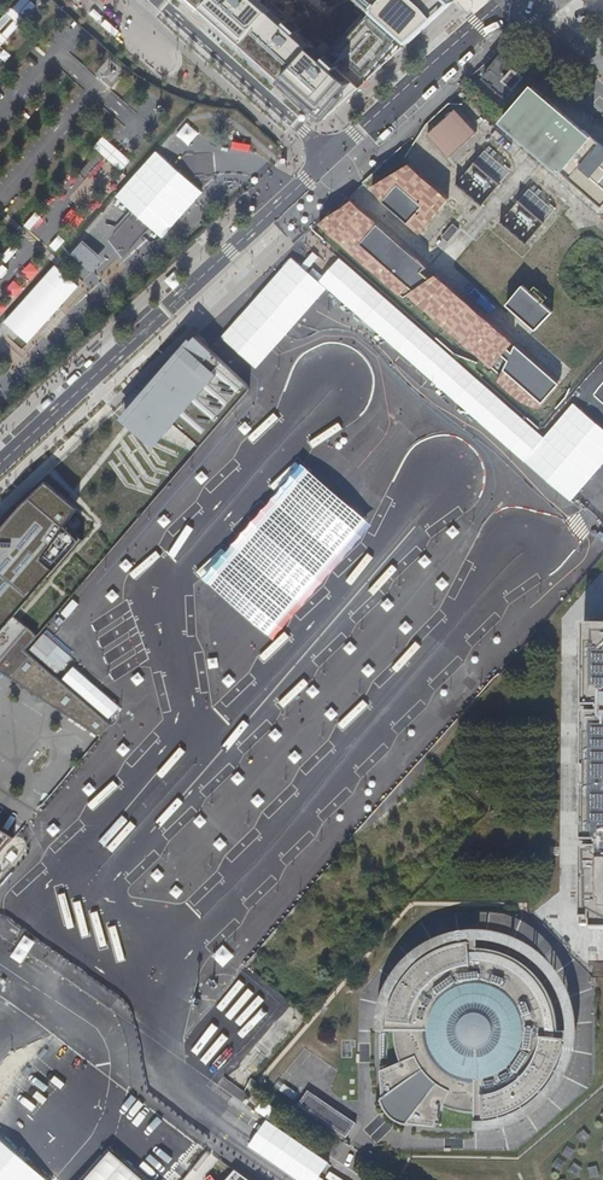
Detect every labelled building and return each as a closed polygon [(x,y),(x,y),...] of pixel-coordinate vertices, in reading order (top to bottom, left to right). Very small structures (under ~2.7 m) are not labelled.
[(179,51),(179,44),(172,44),(122,0),(61,0),(120,51),(179,51)] [(325,119),(359,88),(297,33),(300,30),(289,20),(287,23),(260,0),(191,0),(325,119)] [(410,40),(454,2),(452,0),(365,0),(410,40)] [(403,46),(364,12),(333,47),(368,79),(403,46)] [(510,91),(520,79),(509,70),(497,60),(486,72),(488,73),(481,81),(501,98),(509,89),(510,91)] [(560,175),(591,138),(530,86),(495,126),(498,123),(560,175)] [(457,110),(429,136),(450,159),(479,134),(457,110)] [(591,138),(560,175),(600,211),(602,208),(602,149),(591,138)] [(457,184),(485,205),(512,169),(484,148),(457,184)] [(451,202),(411,165),(374,189),(386,205),(424,237),(451,202)] [(499,220),(525,248),(560,215),(535,187),(499,220)] [(335,212),(319,224),(329,236),(404,298),(409,297),(502,376),(500,384),(527,408),(542,412),(561,388),(437,278),(432,281),(423,275),(427,269),(352,201),(335,212)] [(460,229),(453,224),(442,237),(448,243),(460,229)] [(97,251),(83,240),(72,254),(85,265),(97,251)] [(413,341),(336,278),(296,326),(354,373),(366,359),(373,365),(389,346),(401,356),(413,341)] [(555,315),(523,287),(506,305),(539,333),(555,315)] [(248,384),(194,334),(114,413),(138,432),(161,406),(203,443),(252,390),(248,384)] [(174,523),(190,536),(304,404),(289,391),(174,523)] [(463,393),(459,399),(470,408),(475,402),(463,393)] [(485,503),(497,491),(484,477),(472,488),(485,503)] [(34,486),(0,517),(0,669),(5,672),(39,695),(37,701),(50,701),(96,732),(105,732),(111,725),(25,650),(38,635),(3,605),(33,562),(51,577),(85,538),(34,486)] [(224,539),(176,591),(193,607),(242,555),(224,539)] [(259,564),(244,599),(268,610),(288,566),(274,560),(270,568),(259,564)] [(105,598),(92,611),(114,632),(147,597),(127,579),(107,601),(105,598)] [(586,627),(586,709),(602,709),(602,715),(586,715),(586,769),(589,770),(588,789),(586,788),(585,843),(601,843),(601,849),(585,849),(584,872),(602,872),(602,628),(586,627)] [(175,665),(106,749),(138,775),(207,690),(175,665)] [(15,836),(0,827),(0,854),(15,836)] [(63,866),(56,880),(82,893),(89,878),(63,866)] [(592,923),(602,923),(602,872),(584,872),(582,920),(592,920),(592,923)] [(106,923),(33,886),(17,918),(81,951),(83,946),(92,950),(106,923)] [(188,927),(174,919),(183,905),(165,893),(144,925),(159,934),(154,942),(171,953),(188,927)] [(116,953),(102,969),(118,984),(156,944),(141,930),(118,955),(116,953)] [(520,1125),(525,1123),(527,1122),(533,1118),(540,1114),(545,1109),(551,1103),(558,1095),(560,1092),(564,1085),(571,1072),(574,1065),(576,1057),(577,1051),(577,1050),(578,1043),(578,1034),(560,1034),(560,1027),(559,1019),(557,1012),(555,1005),(552,998),(548,991),(544,985),(539,979),(534,973),(528,968),(526,966),(520,962),(513,959),(506,956),(499,953),(492,952),(484,950),(479,950),(479,932),(478,932),(456,934),(449,936),(442,939),(435,942),(428,945),(422,949),(416,954),(410,959),(401,969),(396,975),(394,979),(391,983),(385,995),(381,1010),(379,1021),(378,1034),(388,1034),(388,1032),(397,1032),(397,1042),(398,1050),(399,1055),(403,1064),(382,1074),(384,1101),(382,1102),(388,1114),(396,1124),(410,1128),(411,1127),(437,1130),(446,1109),(452,1111),(458,1112),(465,1114),(472,1114),(473,1119),(476,1135),(484,1135),(492,1134),(499,1133),(506,1131),(513,1128),(520,1125)] [(526,966),(535,950),(529,946),(523,943),(516,940),(509,937),(494,933),(487,932),(479,932),(479,950),(484,950),(492,952),(499,953),(506,956),(513,959),(520,962),(526,966)] [(560,1034),(578,1034),(578,1026),(577,1019),(576,1011),(574,1004),(571,997),(565,983),(561,977),(557,971),(552,965),(546,960),(535,950),(526,966),(528,968),(534,973),(539,979),(544,985),(548,991),(552,998),(555,1005),(557,1012),(559,1019),(560,1027),(560,1034)] [(357,1124),(309,1092),(299,1106),(347,1138),(357,1124)] [(115,1151),(92,1179),(149,1179),(115,1151)]
